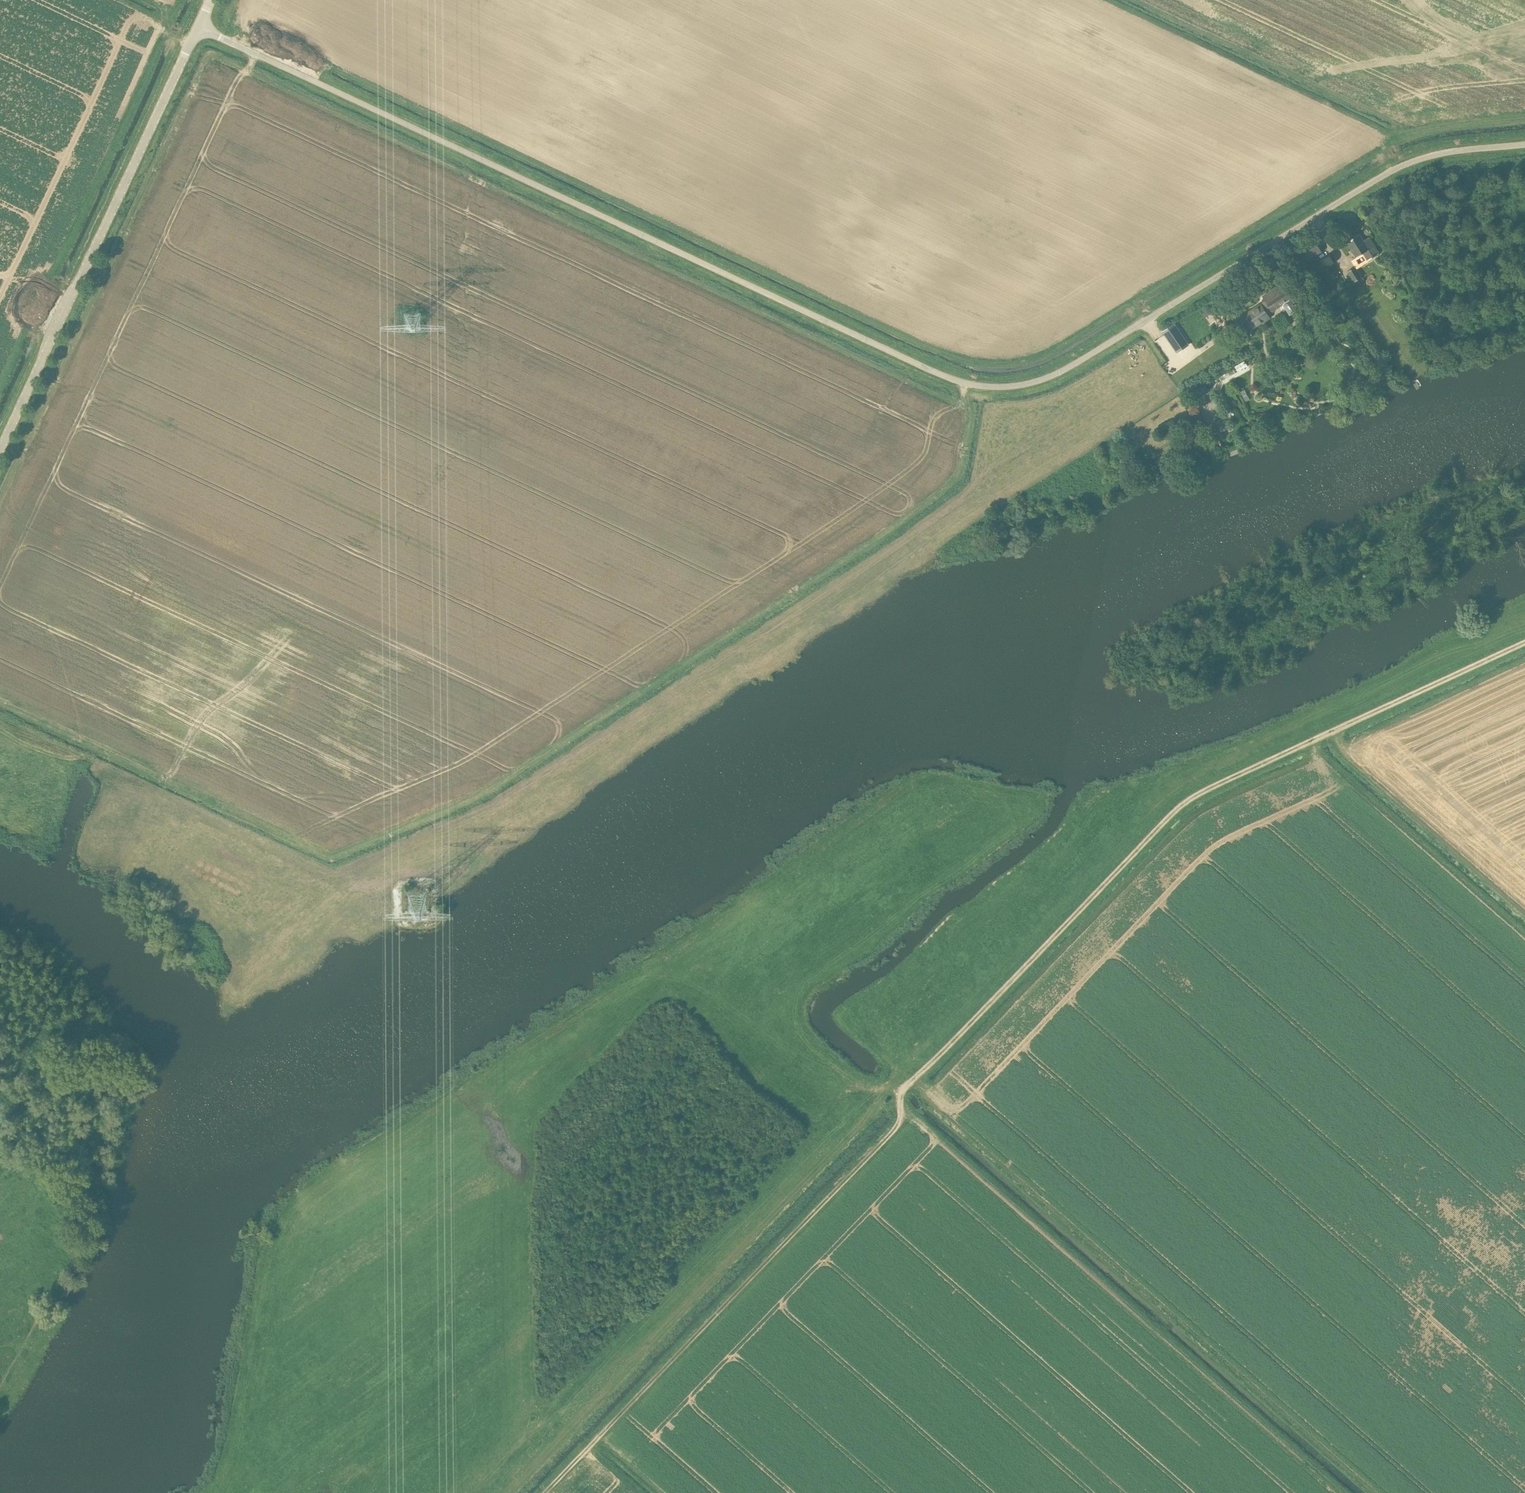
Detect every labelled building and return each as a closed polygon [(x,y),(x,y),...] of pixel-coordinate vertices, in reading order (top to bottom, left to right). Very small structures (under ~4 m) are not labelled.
[(1364,253),(1368,260),(1379,253),(1369,237),(1363,240),(1359,234),(1347,241),(1357,257),(1364,253)] [(1293,250),(1302,264),(1322,251),(1314,238),(1293,250)] [(1316,274),(1334,263),(1329,254),(1310,266),(1316,274)] [(1383,257),(1380,264),(1388,267),(1391,260),(1383,257)] [(1355,266),(1348,271),(1353,280),(1354,282),(1362,277),(1361,275),(1358,271),(1355,266)] [(1298,309),(1291,299),(1281,284),(1263,296),(1266,301),(1262,304),(1261,303),(1245,314),(1254,328),(1270,317),(1267,313),(1272,310),(1273,311),(1283,304),(1291,315),(1298,309)] [(1210,312),(1206,315),(1211,323),(1215,319),(1210,312)] [(1174,323),(1162,331),(1177,353),(1189,345),(1174,323)] [(1245,360),(1235,366),(1238,372),(1248,366),(1245,360)] [(1205,382),(1188,391),(1193,400),(1210,391),(1205,382)]
